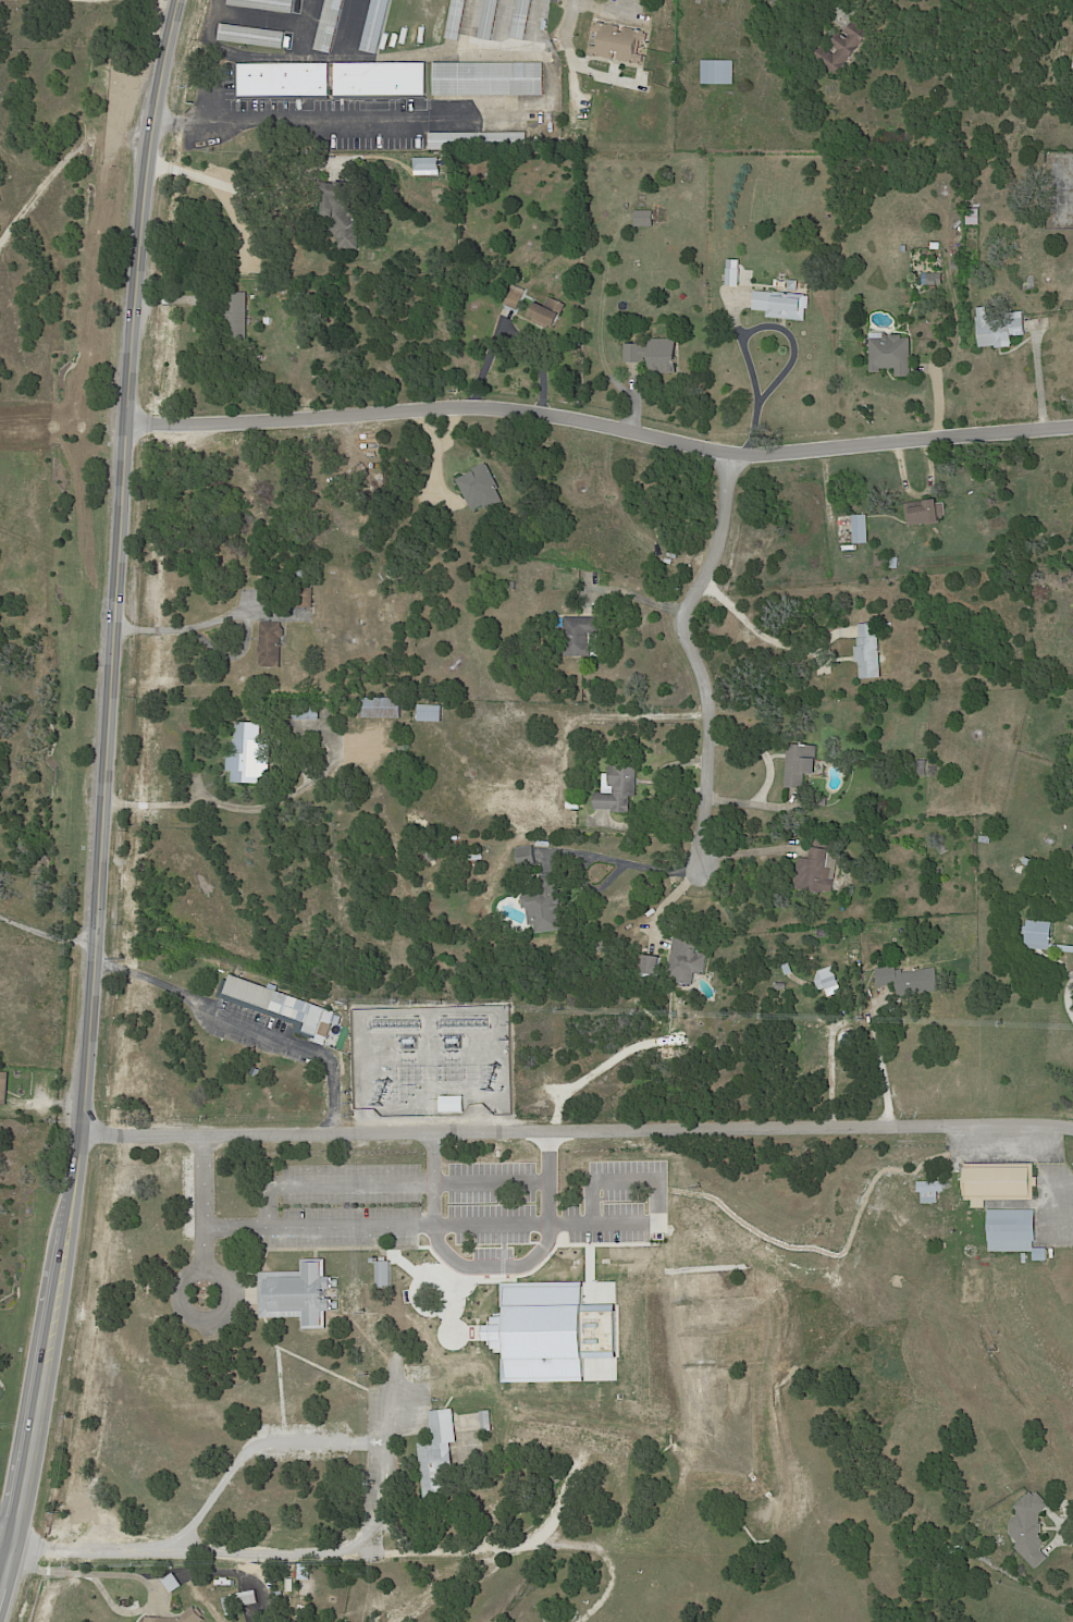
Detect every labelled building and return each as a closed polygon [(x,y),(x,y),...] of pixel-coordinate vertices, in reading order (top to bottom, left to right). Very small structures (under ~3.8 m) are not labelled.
[(230,4),(230,0),(295,0),(293,14),(230,4)] [(317,49),(329,0),(346,0),(333,53),(317,49)] [(362,49),(375,0),(392,0),(379,53),(362,49)] [(448,37),(456,0),(469,0),(461,40),(448,37)] [(481,37),(488,0),(501,0),(494,40),(481,37)] [(514,37),(521,0),(534,0),(527,40),(514,37)] [(651,34),(650,41),(645,40),(642,53),(646,54),(645,62),(641,61),(641,63),(639,63),(594,54),(594,52),(592,51),(593,44),(600,45),(602,32),(596,30),(597,23),(601,24),(602,22),(607,23),(608,22),(643,29),(643,28),(649,29),(648,33),(651,34)] [(855,26),(867,36),(837,74),(816,58),(825,46),(835,54),(838,50),(831,45),(841,32),(844,35),(843,37),(847,39),(849,36),(846,33),(852,23),(855,26)] [(284,49),(220,40),(223,24),(286,33),(284,49)] [(701,85),(701,62),(732,61),(733,85),(701,85)] [(332,95),(243,95),(243,63),(332,62),(332,95)] [(430,95),(340,95),(340,62),(430,62),(430,95)] [(436,95),(436,62),(545,63),(545,95),(436,95)] [(526,132),(526,149),(432,149),(431,132),(526,132)] [(351,181),(360,182),(358,218),(362,218),(361,221),(359,221),(358,229),(360,229),(360,249),(340,247),(340,239),(331,229),(331,218),(328,213),(329,182),(343,183),(343,181),(351,181)] [(978,225),(965,225),(965,210),(978,210),(978,225)] [(638,212),(655,212),(655,228),(638,228),(638,212)] [(739,263),(739,270),(739,288),(725,288),(726,270),(726,261),(739,261),(739,263)] [(951,270),(951,262),(960,262),(961,271),(951,270)] [(928,286),(923,286),(923,275),(941,274),(942,285),(936,285),(936,286),(929,286),(928,286)] [(793,281),(798,282),(798,292),(787,292),(788,281),(793,281)] [(525,294),(525,296),(518,310),(506,304),(511,292),(510,292),(515,284),(527,291),(525,294)] [(230,304),(230,292),(249,292),(250,341),(231,341),(230,304)] [(755,293),(774,294),(774,293),(805,296),(805,297),(810,297),(807,310),(805,310),(804,322),(766,319),(766,314),(752,311),(754,292),(755,293)] [(539,318),(532,315),(539,300),(545,304),(548,295),(565,303),(560,310),(564,312),(557,327),(539,318)] [(1023,312),(1025,336),(1011,337),(1011,345),(1010,346),(1010,348),(996,351),(995,347),(978,349),(975,318),(977,318),(976,310),(986,309),(986,316),(1023,312)] [(891,336),(901,336),(901,340),(910,340),(911,379),(895,379),(895,370),(879,370),(879,374),(869,374),(869,340),(871,340),(871,334),(884,334),(884,340),(890,340),(890,336),(891,336)] [(678,374),(653,374),(652,358),(646,358),(646,363),(627,364),(626,345),(652,344),(652,340),(678,340),(678,374)] [(908,526),(904,503),(935,499),(935,504),(943,502),(946,516),(939,517),(939,524),(927,526),(927,524),(908,526)] [(866,516),(867,543),(853,543),(852,516),(866,515),(866,516)] [(890,568),(890,557),(900,557),(899,568),(890,568)] [(317,609),(298,609),(299,588),(317,588),(317,609)] [(578,618),(596,619),(596,635),(599,635),(599,658),(563,658),(564,618),(578,618)] [(283,646),(283,667),(263,667),(263,659),(262,659),(262,642),(263,642),(263,624),(284,624),(284,628),(285,628),(286,630),(286,636),(285,638),(283,638),(283,646)] [(879,655),(880,678),(860,679),(859,662),(854,663),(854,647),(858,647),(858,639),(860,638),(859,624),(876,624),(877,637),(878,637),(879,655)] [(406,706),(405,718),(367,718),(367,698),(406,698),(406,706)] [(420,721),(420,704),(444,705),(444,722),(420,721)] [(324,706),(323,721),(292,720),(293,706),(324,706)] [(245,723),(263,724),(262,740),(274,740),(272,778),(261,778),(261,784),(235,783),(235,772),(231,771),(232,753),(236,753),(237,739),(238,739),(239,722),(245,723)] [(797,746),(816,747),(816,761),(814,761),(813,775),(804,775),(803,789),(785,788),(787,745),(797,746)] [(916,777),(916,762),(925,762),(925,777),(916,777)] [(636,778),(634,797),(629,797),(628,801),(629,801),(629,813),(628,813),(628,814),(612,813),(612,811),(594,810),(594,794),(607,794),(607,787),(608,766),(614,766),(614,767),(636,769),(636,778)] [(827,798),(826,808),(818,807),(819,797),(827,798)] [(555,824),(555,813),(576,813),(575,825),(555,824)] [(818,838),(830,840),(829,847),(817,845),(818,838)] [(534,848),(536,865),(518,868),(516,849),(533,847),(534,848)] [(835,851),(831,869),(836,869),(835,880),(834,880),(831,893),(823,892),(823,894),(794,889),(799,858),(810,859),(811,847),(835,851)] [(437,860),(430,863),(425,851),(434,849),(437,860)] [(1023,864),(1025,858),(1032,861),(1029,868),(1023,864)] [(560,909),(562,919),(559,919),(560,930),(536,933),(535,924),(529,925),(527,907),(521,908),(520,897),(542,894),(541,876),(557,874),(560,909)] [(1052,946),(1051,950),(1032,948),(1032,945),(1026,944),(1027,934),(1024,934),(1025,926),(1028,927),(1028,921),(1053,923),(1051,945),(1052,945),(1052,946)] [(698,950),(696,954),(699,955),(699,953),(707,954),(704,975),(696,973),(696,972),(694,985),(678,983),(679,978),(670,976),(676,938),(692,941),(691,948),(698,949),(698,950)] [(597,951),(594,946),(603,941),(607,946),(597,951)] [(648,956),(662,957),(658,975),(643,973),(645,955),(648,956)] [(790,973),(791,974),(785,976),(780,968),(788,964),(790,973)] [(817,990),(815,982),(818,972),(832,967),(842,994),(828,999),(826,991),(824,990),(818,992),(817,990)] [(918,995),(898,997),(897,985),(879,988),(877,970),(897,967),(898,972),(903,971),(902,968),(917,967),(918,972),(937,969),(939,992),(918,995)] [(331,1024),(324,1045),(309,1040),(310,1039),(293,1032),(295,1025),(217,997),(223,979),(227,980),(230,973),(269,988),(271,984),(280,987),(279,992),(326,1008),(322,1021),(331,1024)] [(342,1017),(340,1024),(333,1022),(335,1015),(342,1017)] [(260,1070),(257,1078),(249,1074),(252,1067),(260,1070)] [(9,1105),(0,1104),(0,1071),(12,1072),(9,1105)] [(465,1110),(465,1111),(441,1113),(441,1096),(465,1096),(465,1110)] [(1034,1165),(1034,1177),(1037,1177),(1037,1185),(1034,1185),(1034,1200),(985,1200),(985,1207),(972,1207),(972,1200),(964,1200),(964,1196),(963,1196),(963,1167),(964,1167),(964,1164),(1034,1163),(1034,1165)] [(945,1183),(945,1192),(939,1192),(939,1203),(924,1203),(923,1192),(918,1192),(918,1182),(943,1181),(945,1183)] [(1048,1248),(1048,1261),(1035,1261),(1035,1251),(990,1251),(990,1241),(990,1209),(1037,1209),(1037,1241),(1035,1241),(1035,1248),(1048,1248)] [(392,1262),(391,1286),(385,1286),(385,1289),(381,1288),(381,1287),(378,1287),(378,1264),(374,1264),(374,1263),(370,1263),(370,1257),(375,1258),(375,1262),(382,1262),(382,1258),(387,1258),(387,1262),(392,1262)] [(332,1289),(332,1290),(326,1290),(326,1299),(332,1299),(332,1312),(328,1312),(329,1329),(304,1329),(304,1318),(262,1318),(261,1273),(304,1273),(304,1259),(328,1259),(328,1277),(332,1277),(332,1289)] [(452,1409),(456,1441),(449,1442),(453,1470),(439,1471),(442,1497),(424,1499),(421,1472),(415,1473),(412,1454),(418,1454),(417,1443),(432,1442),(429,1411),(452,1409)] [(482,1433),(481,1413),(490,1412),(492,1433),(482,1433)] [(1048,1506),(1039,1514),(1039,1524),(1041,1524),(1041,1533),(1039,1533),(1039,1536),(1043,1536),(1043,1546),(1041,1546),(1041,1551),(1047,1558),(1035,1569),(1014,1548),(1015,1546),(1016,1540),(1009,1534),(1009,1522),(1016,1515),(1016,1510),(1013,1507),(1027,1494),(1027,1495),(1029,1491),(1034,1496),(1037,1492),(1049,1504),(1048,1506)] [(170,1590),(179,1584),(171,1572),(162,1578),(170,1590)] [(187,1586),(177,1594),(168,1581),(178,1573),(187,1586)] [(225,1610),(223,1599),(234,1598),(233,1595),(258,1590),(260,1603),(225,1610)] [(207,1620),(205,1621),(148,1621),(148,1617),(174,1618),(184,1615),(195,1606),(207,1620)]
